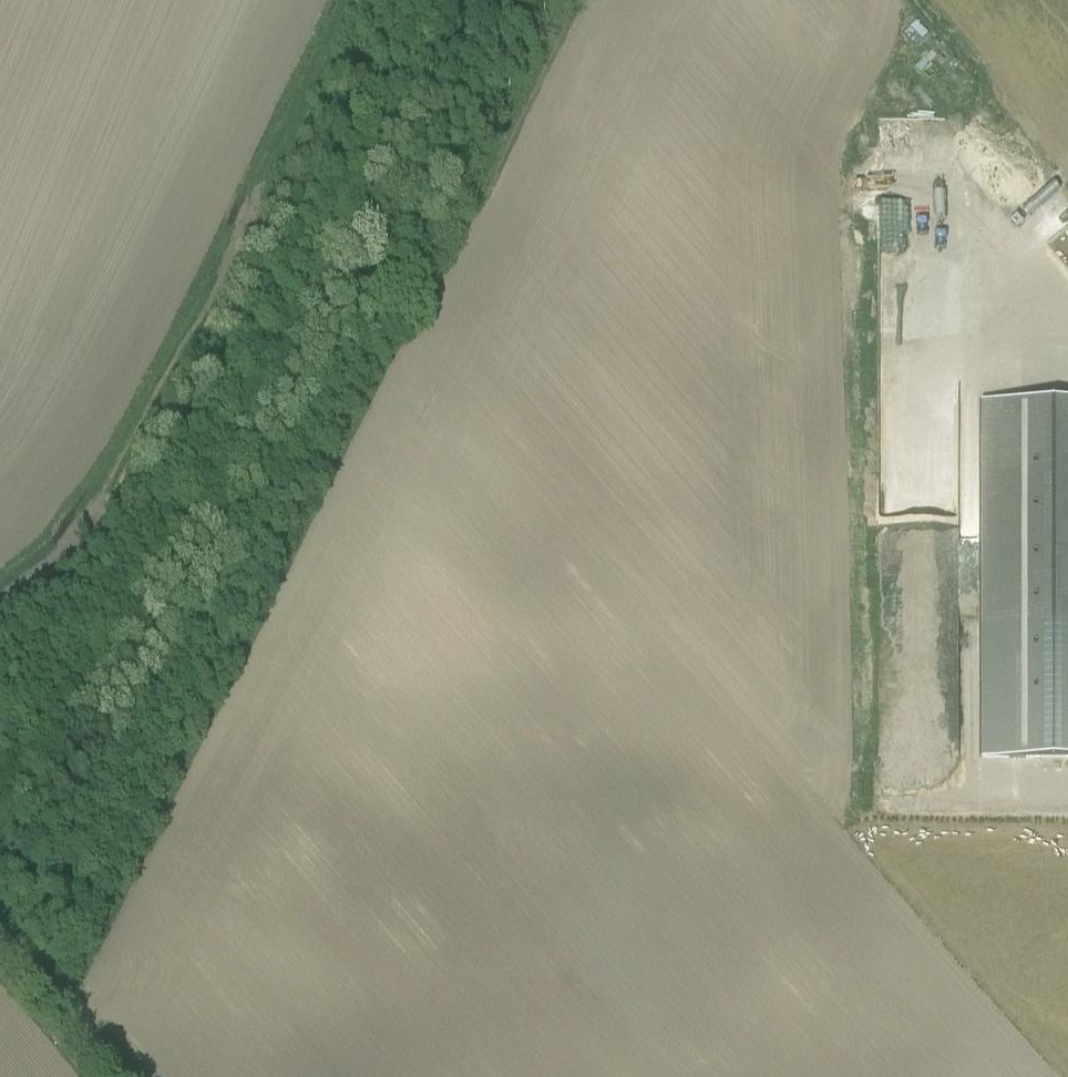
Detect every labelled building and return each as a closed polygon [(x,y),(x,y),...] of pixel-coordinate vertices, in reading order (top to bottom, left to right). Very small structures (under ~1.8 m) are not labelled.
[(1067,759),(1067,403),(981,403),(981,759),(1067,759)]
